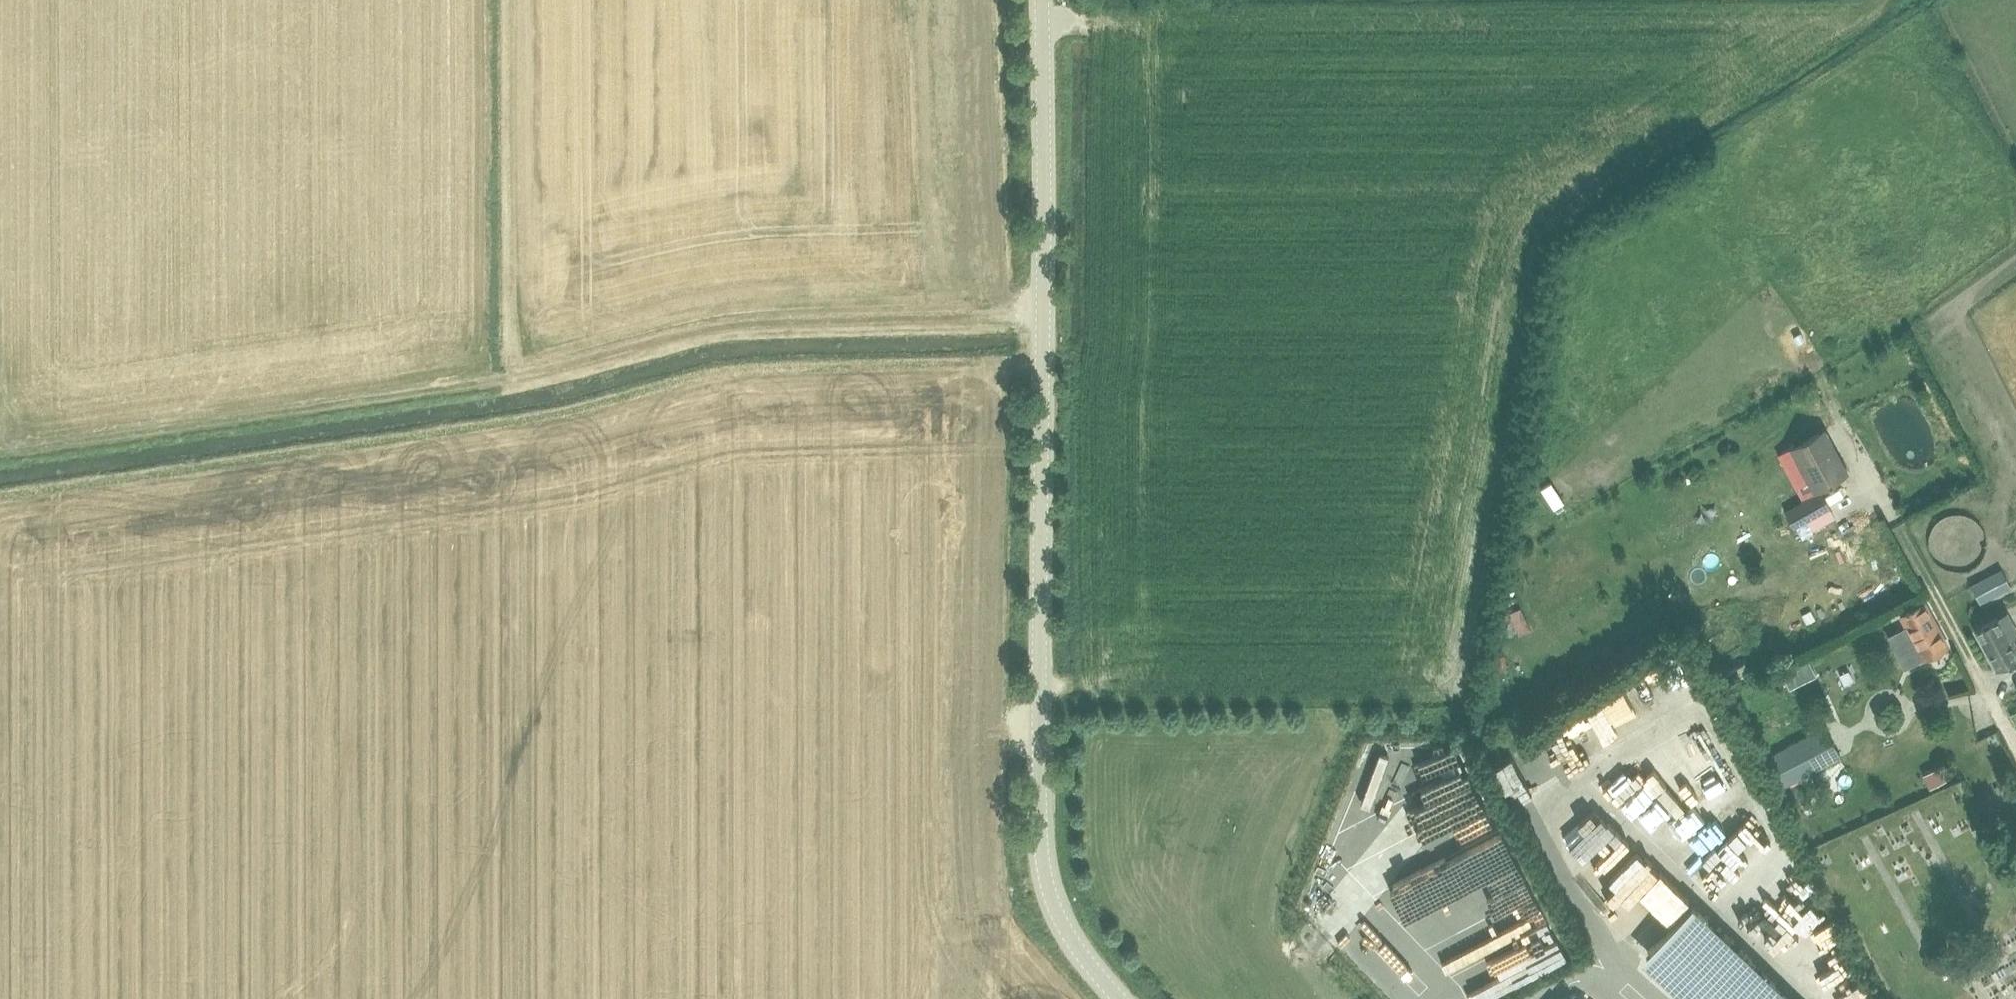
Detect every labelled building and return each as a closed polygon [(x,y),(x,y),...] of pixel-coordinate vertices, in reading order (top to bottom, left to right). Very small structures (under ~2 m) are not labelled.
[(1831,453),(1819,432),(1791,448),(1814,490),(1847,472),(1836,451),(1831,453)] [(1821,491),(1786,510),(1793,525),(1829,505),(1821,491)] [(1980,603),(2011,587),(2002,569),(1971,585),(1980,603)] [(1903,628),(1889,635),(1906,666),(1919,659),(1920,660),(1947,646),(1924,603),(1902,615),(1907,626),(1903,628)] [(2013,637),(2015,635),(2015,627),(2008,611),(1975,629),(1987,652),(1990,650),(1999,667),(2015,658),(2015,642),(2013,637)] [(1525,617),(1514,622),(1520,634),(1531,629),(1525,617)] [(1781,788),(1841,758),(1825,725),(1775,751),(1773,745),(1762,750),(1781,788)] [(1946,781),(1940,767),(1924,774),(1931,788),(1946,781)]
